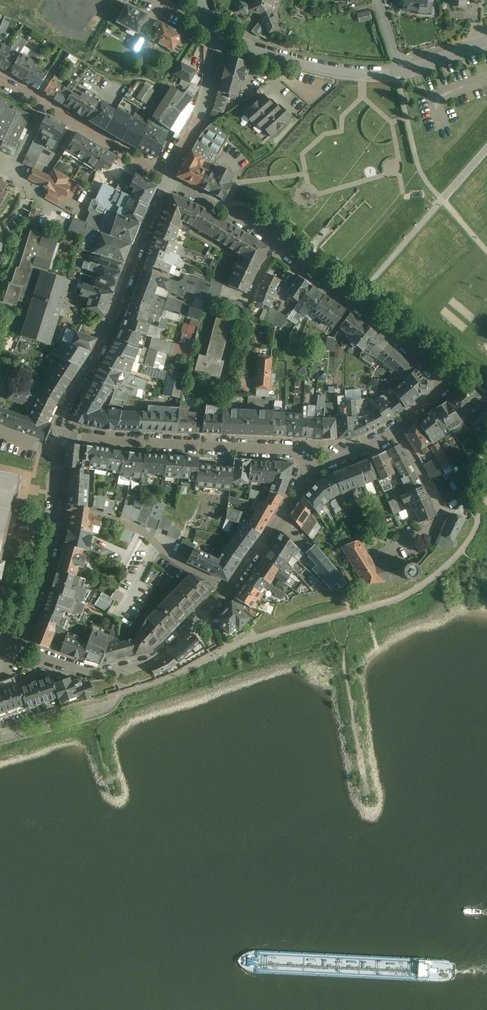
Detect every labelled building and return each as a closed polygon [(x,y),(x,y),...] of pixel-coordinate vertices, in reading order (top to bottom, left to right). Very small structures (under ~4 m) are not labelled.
[(249,5),(240,3),(237,12),(247,15),(248,11),(260,15),(262,19),(265,27),(268,34),(279,29),(270,9),(273,0),(250,0),(249,5)] [(403,10),(418,11),(417,14),(430,15),(431,4),(425,4),(426,0),(404,0),(403,10)] [(470,23),(480,23),(481,0),(471,0),(470,23)] [(146,15),(127,5),(118,22),(129,28),(127,31),(135,36),(146,15)] [(369,11),(357,14),(359,23),(371,20),(369,11)] [(5,17),(3,21),(0,28),(0,35),(4,36),(11,19),(5,17)] [(262,19),(251,32),(258,37),(265,27),(262,19)] [(161,24),(156,21),(153,26),(158,29),(161,24)] [(181,34),(161,24),(158,29),(152,40),(172,51),(181,34)] [(11,49),(10,50),(8,55),(7,55),(2,69),(9,73),(20,54),(26,42),(17,37),(11,49)] [(0,45),(0,69),(2,69),(7,55),(8,55),(10,50),(11,49),(0,45)] [(62,49),(56,60),(59,62),(66,52),(62,49)] [(26,58),(20,54),(9,73),(23,81),(33,65),(36,59),(39,55),(31,50),(26,58)] [(77,60),(70,55),(67,60),(74,64),(77,60)] [(247,62),(227,57),(218,92),(229,95),(237,98),(239,90),(245,70),(247,62)] [(196,72),(181,63),(173,75),(190,83),(194,75),(196,72)] [(47,73),(33,65),(23,81),(37,90),(47,73)] [(73,66),(68,73),(71,75),(69,78),(68,78),(67,80),(68,81),(68,82),(70,83),(66,90),(71,93),(81,77),(80,76),(83,72),(73,66)] [(109,78),(96,73),(94,71),(90,78),(92,80),(91,81),(88,79),(88,76),(90,72),(86,69),(81,77),(71,93),(79,99),(82,94),(95,102),(109,78)] [(47,73),(37,90),(44,94),(52,81),(56,75),(49,71),(47,73)] [(200,79),(194,75),(190,83),(191,84),(196,87),(200,79)] [(60,86),(52,81),(44,94),(52,99),(60,86)] [(145,104),(154,91),(144,84),(135,97),(145,104)] [(66,90),(60,86),(52,99),(63,106),(71,93),(66,90)] [(173,88),(166,99),(165,98),(152,117),(159,123),(169,108),(170,109),(174,104),(175,105),(183,95),(173,88)] [(183,95),(175,105),(174,104),(170,109),(169,108),(159,123),(169,130),(179,114),(193,97),(195,93),(188,88),(183,95)] [(229,95),(218,92),(213,111),(222,113),(223,113),(224,112),(229,95)] [(95,102),(82,94),(79,99),(71,93),(63,106),(104,131),(115,112),(115,111),(100,102),(99,104),(95,102)] [(278,108),(271,101),(270,103),(263,96),(242,114),(253,126),(255,125),(262,132),(264,130),(270,137),(291,118),(280,106),(278,108)] [(0,147),(4,148),(6,144),(15,148),(30,115),(10,106),(11,103),(0,98),(0,148),(0,147)] [(135,105),(123,98),(117,109),(128,116),(135,105)] [(128,116),(117,109),(115,111),(115,112),(104,131),(121,141),(137,148),(143,138),(142,137),(147,127),(128,116)] [(213,111),(212,110),(208,119),(210,121),(222,113),(213,111)] [(58,122),(46,115),(38,131),(50,138),(46,146),(52,150),(66,126),(58,122)] [(212,123),(201,134),(186,161),(185,161),(177,177),(199,189),(208,173),(207,172),(212,165),(211,164),(217,155),(216,155),(227,137),(212,123)] [(166,135),(152,127),(148,125),(147,127),(142,137),(143,138),(137,148),(156,158),(166,135)] [(95,144),(77,133),(66,150),(84,161),(95,144)] [(32,142),(22,163),(33,169),(43,147),(32,142)] [(116,157),(95,144),(84,161),(97,170),(97,169),(100,171),(103,166),(109,170),(116,157)] [(65,166),(59,163),(55,169),(61,172),(65,166)] [(136,184),(154,193),(157,187),(118,164),(115,171),(125,178),(126,177),(136,183),(136,184)] [(121,181),(109,175),(111,171),(109,170),(103,166),(100,171),(97,169),(97,170),(98,170),(95,175),(105,179),(102,184),(115,189),(117,190),(121,181)] [(233,175),(217,167),(213,175),(208,173),(199,189),(221,200),(229,184),(228,183),(233,175)] [(69,179),(53,170),(49,176),(33,169),(28,179),(49,189),(61,196),(65,197),(70,187),(71,187),(66,185),(69,179)] [(125,178),(115,171),(114,173),(113,173),(122,179),(121,181),(117,190),(148,205),(154,193),(136,184),(136,183),(126,177),(125,178)] [(115,189),(103,184),(95,200),(97,206),(106,210),(109,203),(108,202),(115,189)] [(57,205),(59,200),(61,196),(49,189),(46,195),(45,198),(57,205)] [(117,190),(115,189),(108,202),(109,203),(106,210),(117,214),(139,224),(148,205),(117,190)] [(199,207),(171,195),(160,222),(178,228),(181,220),(191,225),(250,260),(259,266),(267,248),(199,207)] [(106,210),(97,206),(95,200),(95,199),(92,200),(88,210),(89,213),(90,213),(85,223),(87,224),(85,229),(99,234),(100,233),(109,236),(117,214),(106,210)] [(41,210),(32,208),(27,222),(36,225),(41,210)] [(139,224),(117,214),(109,236),(131,244),(139,224)] [(109,236),(100,233),(99,234),(85,229),(87,224),(85,223),(74,218),(68,234),(82,239),(79,248),(89,252),(92,253),(124,263),(125,260),(131,244),(109,236)] [(178,228),(160,222),(154,237),(172,244),(178,228)] [(58,239),(31,230),(19,268),(16,268),(11,284),(9,284),(3,302),(16,306),(18,301),(31,305),(21,337),(49,345),(61,308),(33,299),(23,296),(32,269),(42,272),(47,273),(58,239)] [(172,244),(154,237),(150,249),(169,255),(170,254),(178,257),(181,247),(172,244)] [(331,258),(321,248),(319,250),(331,262),(331,260),(331,258)] [(150,249),(149,249),(147,257),(175,267),(175,266),(176,266),(178,261),(177,260),(178,257),(170,254),(169,255),(150,249)] [(92,253),(89,252),(87,255),(90,256),(89,257),(100,260),(98,265),(120,273),(124,263),(92,253)] [(175,267),(147,257),(144,265),(142,271),(150,274),(152,268),(168,274),(169,274),(179,277),(181,269),(175,267)] [(247,267),(239,263),(228,285),(245,294),(259,266),(250,260),(247,267)] [(98,265),(96,265),(84,261),(82,268),(87,270),(94,272),(99,274),(97,279),(115,286),(120,273),(98,265)] [(166,299),(153,295),(157,286),(166,290),(169,281),(150,274),(142,271),(131,300),(150,306),(150,307),(163,311),(163,310),(181,316),(184,305),(166,299)] [(42,272),(33,299),(61,308),(70,281),(47,273),(42,272)] [(97,279),(80,273),(78,279),(93,284),(93,283),(95,283),(93,287),(112,294),(114,295),(115,286),(97,279)] [(277,278),(266,273),(266,274),(265,274),(260,284),(276,291),(281,281),(277,278)] [(210,284),(185,276),(182,285),(171,282),(168,291),(181,296),(183,290),(206,297),(210,284)] [(310,285),(299,277),(287,294),(298,303),(310,285)] [(219,281),(212,278),(210,284),(206,297),(204,303),(216,306),(223,283),(219,281)] [(112,294),(93,288),(83,284),(79,296),(89,299),(85,309),(105,317),(112,294)] [(276,291),(260,284),(257,291),(273,298),(276,291)] [(298,303),(297,304),(304,309),(317,290),(310,285),(298,303)] [(304,309),(302,314),(305,316),(308,312),(311,314),(324,295),(317,290),(304,309)] [(273,298),(257,291),(253,301),(270,308),(273,298)] [(335,303),(324,295),(311,314),(322,321),(335,303)] [(150,306),(131,300),(129,307),(161,317),(162,314),(162,313),(163,311),(150,307),(150,306)] [(243,304),(233,301),(230,311),(247,316),(250,305),(244,303),(243,304)] [(345,311),(335,303),(322,321),(333,329),(345,311)] [(304,309),(297,304),(290,315),(298,321),(302,314),(304,309)] [(161,317),(129,307),(124,318),(150,326),(151,320),(159,322),(161,317)] [(203,311),(190,307),(187,318),(200,322),(203,311)] [(277,312),(270,308),(265,321),(272,324),(277,312)] [(288,318),(277,312),(272,324),(280,328),(288,318)] [(363,324),(350,313),(341,324),(339,328),(352,339),(363,324)] [(232,321),(216,317),(205,357),(198,355),(194,373),(219,379),(224,362),(221,361),(232,321)] [(150,326),(124,318),(120,329),(146,336),(147,333),(157,335),(158,331),(162,332),(162,329),(150,326)] [(352,339),(349,342),(362,352),(363,352),(375,334),(363,324),(352,339)] [(196,330),(187,327),(185,334),(187,335),(194,336),(196,330)] [(94,339),(81,334),(78,333),(75,332),(63,328),(56,348),(60,349),(56,358),(73,365),(80,368),(90,352),(96,340),(94,339)] [(146,336),(120,329),(114,340),(138,346),(143,348),(146,336)] [(375,334),(363,352),(376,358),(387,344),(375,334)] [(194,336),(187,335),(185,342),(183,342),(182,346),(184,347),(182,353),(172,350),(170,355),(190,360),(196,336),(194,336)] [(301,338),(291,335),(289,343),(298,345),(301,338)] [(334,338),(327,337),(326,350),(330,351),(334,352),(334,338)] [(173,344),(152,338),(149,350),(167,355),(170,356),(170,355),(172,350),(173,344)] [(138,346),(114,340),(106,354),(133,362),(134,362),(136,355),(138,346)] [(387,344),(376,358),(381,363),(392,349),(387,344)] [(404,360),(392,349),(381,363),(393,372),(395,370),(404,380),(415,369),(404,359),(404,360)] [(167,355),(149,350),(147,358),(136,355),(134,362),(168,372),(168,370),(169,370),(163,368),(167,355)] [(133,362),(106,354),(100,366),(129,375),(131,369),(133,362)] [(374,360),(366,355),(363,360),(371,365),(374,360)] [(271,358),(259,356),(256,388),(256,389),(269,390),(269,382),(270,374),(271,358)] [(73,365),(61,360),(58,364),(51,361),(48,368),(54,370),(71,381),(79,369),(73,365)] [(134,362),(133,362),(131,369),(137,371),(137,373),(166,381),(168,372),(134,362)] [(137,390),(125,386),(129,375),(100,366),(92,380),(111,386),(114,387),(113,390),(128,394),(136,397),(138,390),(137,390)] [(415,369),(404,380),(392,391),(394,393),(396,397),(405,408),(425,390),(426,382),(415,369)] [(71,381),(54,370),(47,380),(64,391),(71,381)] [(168,370),(168,372),(166,381),(163,394),(180,397),(181,397),(183,384),(186,374),(168,370)] [(129,375),(125,386),(137,390),(141,379),(129,375)] [(64,391),(47,380),(44,385),(27,379),(24,388),(34,392),(39,394),(57,403),(64,391)] [(141,379),(137,390),(138,390),(144,392),(148,381),(141,379)] [(111,386),(92,380),(81,400),(94,406),(100,409),(101,406),(103,402),(104,402),(107,397),(106,397),(111,386)] [(24,388),(12,384),(7,400),(27,406),(34,392),(24,388)] [(465,384),(445,402),(458,419),(458,418),(478,399),(479,398),(465,384)] [(269,390),(256,389),(256,396),(268,397),(269,390)] [(128,394),(115,390),(112,398),(115,400),(116,399),(125,402),(128,394)] [(388,398),(387,394),(386,394),(385,392),(383,393),(384,395),(382,396),(382,398),(385,405),(394,416),(405,408),(396,397),(394,393),(388,398)] [(57,403),(39,394),(28,416),(47,423),(57,403)] [(481,395),(479,398),(478,399),(486,406),(486,405),(486,400),(481,395)] [(100,409),(94,406),(81,400),(73,416),(74,419),(84,426),(104,430),(116,430),(121,412),(123,407),(124,404),(125,402),(116,399),(115,400),(112,398),(107,403),(109,403),(108,408),(101,406),(100,409)] [(394,416),(385,405),(382,398),(370,404),(371,407),(372,412),(377,410),(384,423),(394,416)] [(369,399),(345,402),(346,418),(345,418),(345,423),(347,438),(358,436),(356,421),(356,419),(355,409),(360,409),(360,408),(366,408),(371,407),(370,404),(369,399)] [(329,401),(327,401),(327,404),(324,404),(324,413),(333,413),(332,404),(329,404),(329,401)] [(345,402),(338,402),(338,410),(340,410),(341,416),(335,416),(335,419),(336,439),(336,440),(347,438),(345,423),(345,418),(346,418),(345,402)] [(445,402),(434,409),(439,418),(442,423),(444,426),(448,431),(462,422),(458,418),(458,419),(445,402)] [(324,404),(317,404),(317,408),(314,408),(314,412),(313,419),(313,420),(311,439),(322,439),(322,420),(324,420),(324,419),(324,413),(324,404)] [(179,408),(148,406),(147,412),(140,412),(138,431),(176,434),(179,408)] [(188,408),(179,406),(179,408),(176,434),(198,434),(202,434),(203,424),(200,424),(195,423),(196,414),(188,413),(188,408)] [(222,408),(206,406),(204,415),(203,416),(203,424),(202,434),(219,434),(221,410),(222,410),(222,408)] [(313,420),(306,419),(306,416),(307,416),(308,407),(304,407),(304,406),(303,406),(303,415),(301,438),(311,439),(313,420)] [(281,409),(273,408),(273,412),(272,436),(284,436),(286,414),(281,414),(281,409)] [(3,425),(8,412),(0,409),(0,424),(3,425)] [(444,426),(439,419),(439,418),(434,409),(428,413),(429,416),(433,422),(438,430),(443,436),(445,434),(447,437),(451,434),(448,431),(444,426)] [(222,410),(221,410),(219,434),(272,436),(273,412),(222,410)] [(372,416),(366,417),(365,414),(362,414),(364,417),(364,420),(365,433),(374,429),(384,423),(377,410),(372,412),(372,416)] [(28,416),(26,415),(24,420),(12,416),(13,414),(8,412),(3,425),(46,441),(52,425),(47,423),(28,416)] [(140,412),(121,412),(116,430),(138,431),(140,412)] [(303,415),(286,414),(284,436),(301,438),(303,415)] [(433,422),(429,416),(419,425),(432,444),(443,437),(443,436),(438,430),(433,422)] [(335,419),(324,419),(324,420),(322,420),(322,439),(336,439),(335,419)] [(364,420),(356,421),(358,436),(365,433),(364,420)] [(430,444),(418,425),(419,425),(416,420),(404,434),(415,453),(420,450),(423,455),(429,452),(426,447),(430,444)] [(81,446),(66,444),(64,468),(70,468),(78,469),(81,446)] [(450,465),(441,450),(440,450),(437,444),(430,448),(442,470),(450,465)] [(399,445),(386,451),(389,459),(392,458),(395,463),(407,457),(399,445)] [(92,447),(81,446),(78,469),(83,469),(84,464),(90,465),(92,447)] [(101,448),(92,447),(90,465),(89,470),(94,470),(98,468),(107,469),(109,450),(101,448)] [(123,452),(109,450),(107,469),(120,471),(123,452)] [(134,453),(123,452),(120,471),(119,476),(130,478),(134,453)] [(385,452),(370,459),(378,478),(382,487),(381,487),(384,492),(391,489),(386,478),(394,474),(385,452)] [(144,454),(134,453),(130,478),(130,481),(140,482),(141,483),(144,454)] [(165,456),(144,454),(141,483),(142,483),(141,485),(147,486),(148,477),(146,477),(146,474),(163,475),(164,475),(166,457),(165,456)] [(184,458),(166,457),(164,475),(163,475),(163,476),(165,476),(165,480),(172,480),(172,477),(182,478),(184,458)] [(407,457),(395,463),(403,478),(415,473),(407,457)] [(199,459),(184,458),(182,478),(189,478),(188,482),(196,482),(197,466),(198,466),(199,459)] [(250,460),(234,459),(233,470),(232,483),(247,484),(248,482),(250,461),(250,460)] [(370,459),(356,464),(364,484),(378,478),(370,459)] [(432,460),(423,465),(431,480),(433,479),(445,503),(455,498),(450,488),(449,489),(441,473),(440,474),(432,460)] [(280,463),(250,461),(248,482),(272,484),(273,478),(275,475),(276,475),(280,463)] [(294,464),(280,463),(276,475),(275,475),(273,478),(279,480),(288,482),(294,464)] [(464,520),(465,520),(467,520),(470,519),(471,517),(471,515),(471,513),(472,512),(469,510),(470,509),(472,510),(473,507),(472,506),(474,501),(477,499),(476,496),(479,490),(483,488),(481,485),(483,479),(485,479),(486,478),(486,477),(486,472),(486,470),(486,467),(486,463),(483,471),(484,471),(485,471),(486,472),(486,474),(486,475),(486,476),(485,477),(484,478),(483,478),(481,477),(479,485),(480,487),(478,488),(474,496),(475,498),(472,499),(469,507),(467,510),(469,512),(469,513),(470,514),(470,515),(470,517),(469,518),(468,519),(467,519),(466,519),(465,519),(464,520)] [(356,464),(332,474),(340,494),(341,494),(364,485),(364,484),(356,464)] [(198,466),(197,466),(196,482),(195,486),(204,486),(203,490),(221,492),(221,488),(230,489),(232,470),(198,466)] [(78,469),(70,468),(68,504),(87,508),(88,475),(82,475),(83,469),(78,469)] [(13,495),(15,495),(19,477),(3,474),(3,473),(0,472),(0,553),(13,495)] [(403,478),(399,480),(406,494),(422,486),(415,473),(403,478)] [(332,474),(316,483),(328,501),(340,494),(332,474)] [(279,480),(277,487),(271,485),(269,492),(282,498),(288,482),(279,480)] [(328,501),(316,483),(303,497),(313,508),(316,511),(320,518),(326,514),(321,507),(328,502),(328,501)] [(406,494),(400,497),(404,505),(408,503),(409,505),(410,505),(427,497),(422,486),(406,494)] [(259,492),(252,490),(250,499),(257,501),(258,501),(259,492)] [(269,492),(263,503),(275,509),(282,498),(269,492)] [(106,495),(99,493),(98,497),(94,496),(92,507),(104,509),(105,502),(106,495)] [(236,498),(229,497),(229,498),(227,508),(234,511),(236,498)] [(313,508),(303,497),(299,502),(309,512),(313,508)] [(427,497),(410,505),(418,523),(435,515),(427,497)] [(156,502),(145,499),(140,511),(136,522),(141,523),(141,525),(146,527),(156,502)] [(394,499),(388,502),(392,514),(399,511),(394,499)] [(139,509),(142,503),(134,500),(131,506),(139,509)] [(339,508),(335,500),(332,501),(330,504),(333,509),(334,511),(339,508)] [(114,504),(105,502),(104,509),(103,512),(112,514),(114,504)] [(156,502),(146,527),(156,531),(158,528),(161,518),(166,506),(159,502),(159,503),(156,502)] [(260,502),(252,517),(247,527),(260,533),(261,533),(266,524),(275,509),(263,503),(260,502)] [(315,522),(310,514),(309,512),(299,502),(290,516),(301,528),(300,528),(307,535),(315,522)] [(68,504),(67,504),(67,506),(66,511),(70,511),(68,528),(92,532),(93,525),(100,527),(101,519),(87,514),(88,510),(88,508),(87,508),(68,504)] [(135,509),(124,505),(121,516),(131,520),(135,509)] [(227,508),(226,519),(238,523),(242,513),(234,511),(227,508)] [(140,511),(135,509),(131,520),(136,522),(140,511)] [(353,542),(334,511),(333,509),(326,514),(320,518),(340,547),(353,542)] [(452,514),(449,521),(446,520),(435,546),(437,548),(437,547),(438,548),(449,547),(450,547),(452,548),(453,548),(454,547),(455,547),(456,545),(457,543),(456,542),(456,541),(455,540),(454,539),(459,530),(460,530),(461,528),(461,527),(464,520),(452,514)] [(172,522),(161,518),(158,528),(168,532),(171,526),(172,522)] [(395,519),(387,521),(390,529),(397,527),(395,519)] [(242,525),(221,553),(240,560),(260,533),(247,527),(242,525)] [(181,530),(171,526),(168,532),(167,536),(177,540),(181,530)] [(92,532),(68,528),(64,546),(82,550),(88,551),(92,532)] [(134,535),(125,530),(120,540),(124,542),(129,545),(134,535)] [(300,550),(280,531),(275,540),(292,555),(294,557),(300,550)] [(127,550),(125,553),(132,556),(142,536),(135,533),(134,535),(129,545),(127,550)] [(195,545),(183,540),(177,551),(189,557),(193,549),(195,545)] [(292,555),(275,540),(269,549),(284,559),(287,563),(292,555)] [(390,558),(371,561),(358,540),(353,542),(340,547),(363,585),(384,582),(404,579),(403,578),(402,577),(402,575),(401,574),(401,572),(401,571),(401,570),(401,569),(402,568),(403,566),(405,564),(404,561),(391,563),(390,558)] [(82,550),(64,546),(57,570),(75,576),(78,567),(82,568),(83,567),(85,558),(85,557),(81,556),(82,550)] [(123,551),(115,548),(109,560),(126,567),(128,562),(120,558),(123,551)] [(342,577),(317,548),(307,557),(310,560),(311,560),(315,566),(311,570),(329,588),(330,589),(331,588),(336,583),(339,587),(340,588),(341,588),(343,587),(346,585),(342,577)] [(217,560),(193,549),(189,557),(186,562),(226,581),(240,560),(221,553),(217,560)] [(284,559),(269,549),(263,558),(263,559),(263,558),(278,569),(274,576),(284,583),(293,570),(287,563),(284,559)] [(287,586),(278,580),(276,583),(271,580),(274,576),(278,569),(263,558),(263,559),(263,558),(252,574),(266,582),(268,584),(283,593),(287,586)] [(310,560),(306,564),(311,570),(315,566),(311,560),(310,560)] [(409,563),(407,564),(405,564),(403,566),(402,568),(401,569),(401,570),(401,571),(401,572),(401,574),(402,575),(402,577),(403,578),(404,579),(405,580),(408,581),(412,581),(415,580),(417,578),(419,575),(419,573),(419,571),(419,569),(418,568),(417,566),(416,565),(414,564),(412,563),(409,563)] [(346,565),(340,569),(343,574),(349,569),(346,565)] [(75,576),(57,570),(50,591),(68,597),(68,598),(80,603),(83,604),(84,602),(90,591),(82,589),(85,580),(75,576)] [(134,639),(118,643),(118,640),(110,636),(99,665),(105,664),(148,653),(161,642),(213,589),(206,582),(190,573),(145,619),(138,636),(134,639)] [(252,574),(251,574),(245,583),(259,592),(263,587),(276,595),(275,597),(280,599),(285,594),(283,593),(268,584),(266,582),(252,574)] [(318,581),(311,586),(314,591),(326,589),(318,581)] [(245,583),(234,598),(245,605),(250,608),(260,593),(259,592),(245,583)] [(326,590),(326,589),(314,591),(312,592),(300,594),(299,595),(293,596),(289,601),(290,601),(294,597),(306,594),(309,597),(313,593),(326,590)] [(101,593),(91,590),(90,590),(90,591),(84,602),(83,604),(84,604),(94,608),(95,606),(94,605),(101,593)] [(68,597),(50,591),(43,612),(55,616),(60,618),(66,620),(67,616),(78,621),(84,604),(83,604),(80,603),(68,598),(68,597)] [(110,598),(101,593),(94,605),(95,606),(107,613),(115,601),(110,598)] [(245,605),(234,598),(231,603),(239,611),(245,605)] [(289,599),(288,599),(287,600),(276,604),(272,616),(261,612),(257,619),(253,624),(246,629),(221,645),(220,646),(219,646),(217,648),(211,651),(211,652),(222,646),(236,637),(245,632),(249,629),(254,624),(258,620),(262,614),(273,617),(277,605),(287,601),(288,600),(289,599)] [(231,603),(214,621),(227,634),(234,626),(238,630),(248,619),(239,611),(231,603)] [(60,618),(55,616),(43,612),(40,618),(57,625),(60,618)] [(57,625),(40,618),(36,629),(30,643),(47,648),(54,631),(60,633),(62,628),(62,627),(57,625)] [(72,621),(66,619),(66,620),(63,627),(62,627),(62,628),(68,631),(72,621)] [(120,623),(114,619),(109,636),(110,636),(118,640),(120,623)] [(68,631),(62,628),(60,633),(57,640),(58,640),(63,642),(66,636),(68,631)] [(109,636),(92,630),(81,660),(99,665),(110,636),(109,636)] [(193,635),(188,639),(171,655),(177,662),(187,653),(189,655),(191,653),(190,651),(200,643),(193,635)] [(66,636),(63,642),(59,653),(81,660),(87,643),(66,636)] [(216,646),(218,644),(216,640),(212,642),(214,645),(206,650),(207,653),(176,671),(166,675),(155,679),(140,684),(139,685),(139,686),(148,683),(166,676),(174,673),(209,653),(208,650),(210,649),(216,646)] [(171,655),(165,661),(155,667),(150,668),(153,675),(170,668),(177,662),(171,655)] [(0,681),(0,719),(26,709),(18,688),(17,686),(16,686),(13,677),(0,681)] [(50,677),(37,682),(37,681),(31,683),(31,684),(18,688),(26,709),(57,698),(52,684),(50,677)] [(76,680),(71,682),(70,678),(52,684),(57,698),(58,703),(76,697),(77,700),(82,699),(82,700),(88,698),(88,696),(93,695),(88,681),(80,684),(80,683),(80,682),(79,681),(78,681),(78,680),(76,680)] [(135,687),(135,686),(134,686),(119,690),(118,691),(116,691),(109,693),(109,694),(135,687)] [(108,691),(115,689),(114,687),(113,688),(114,688),(104,691),(105,694),(94,697),(90,698),(89,699),(90,700),(107,695),(106,692),(108,691)] [(37,713),(36,713),(37,714),(85,701),(85,700),(83,701),(37,713)] [(33,715),(32,714),(31,715),(11,720),(11,722),(12,722),(12,721),(33,715)]
